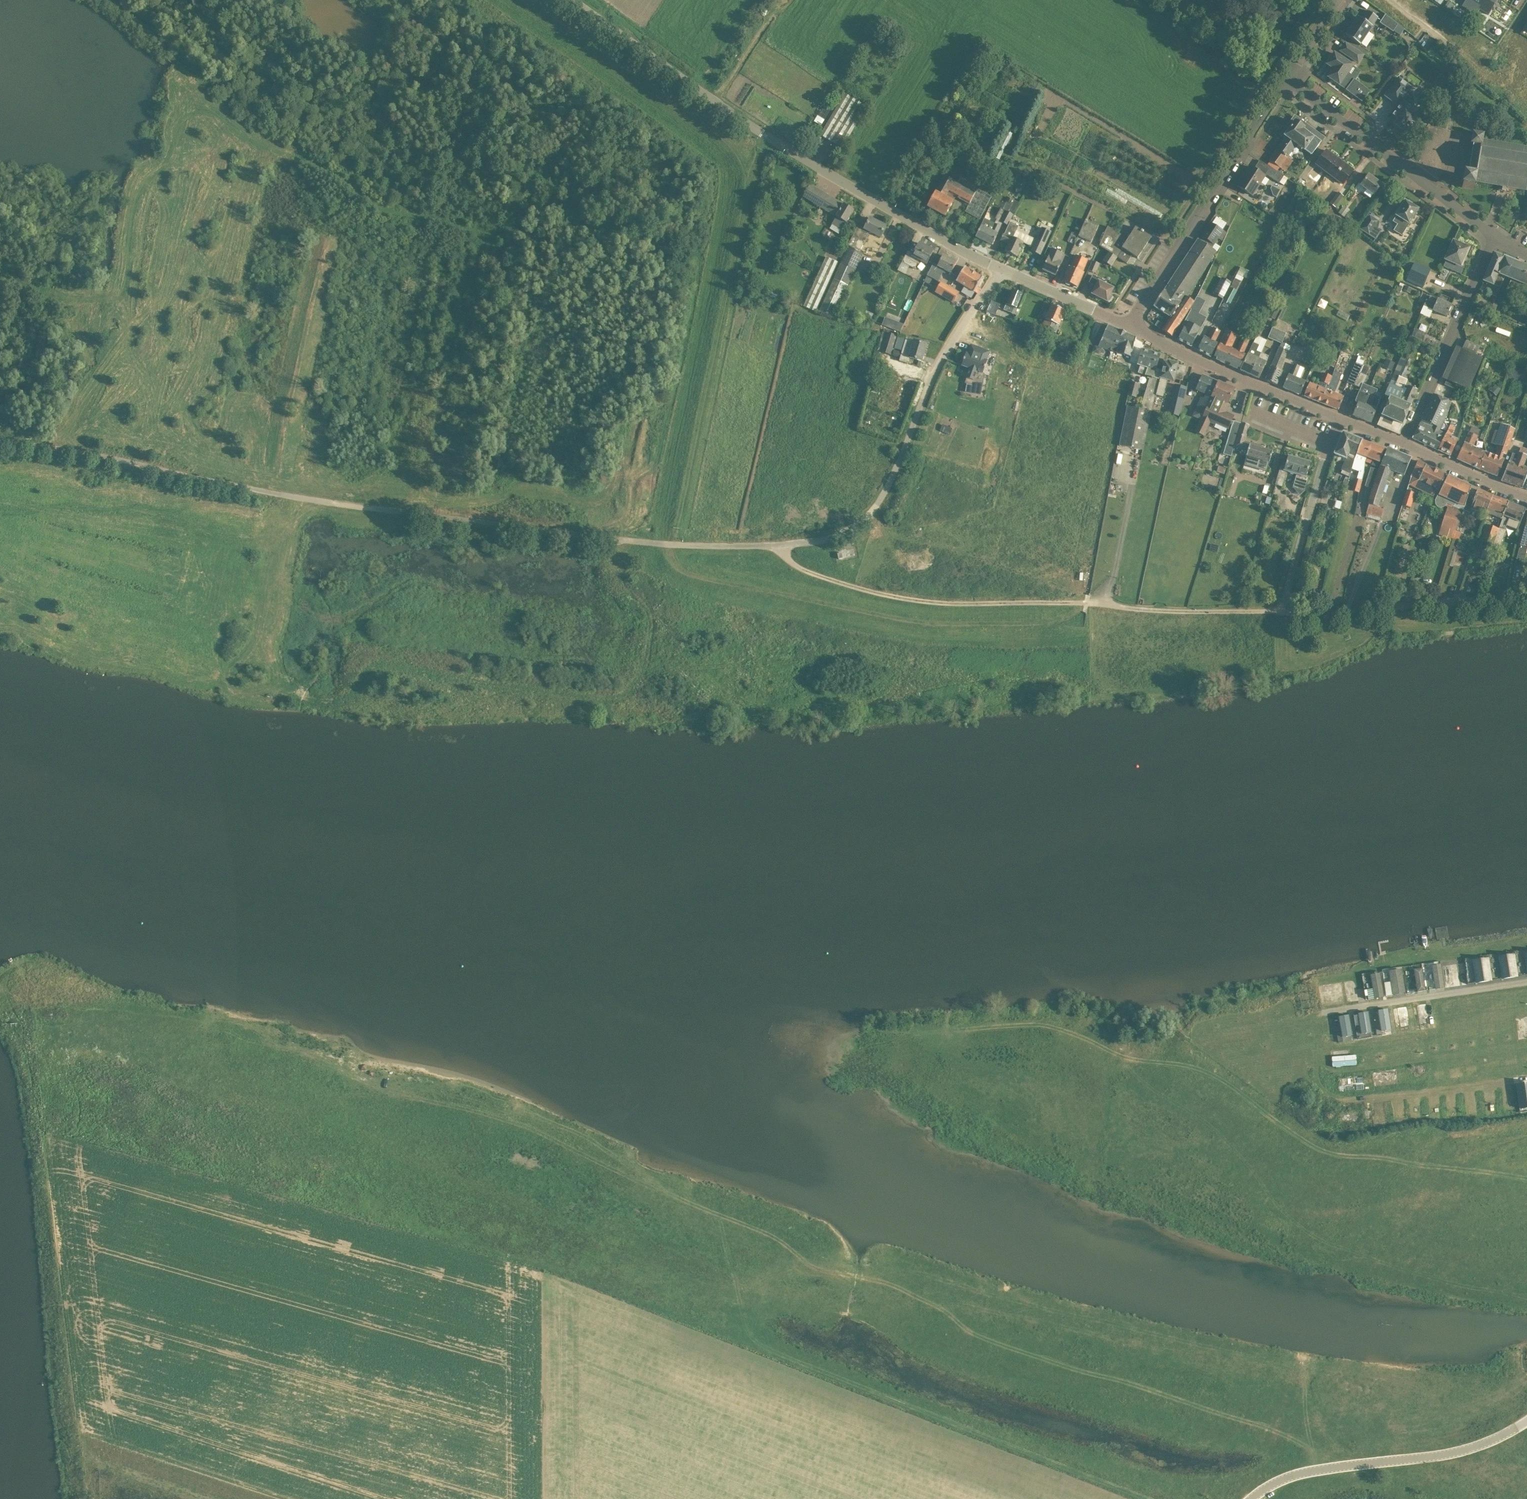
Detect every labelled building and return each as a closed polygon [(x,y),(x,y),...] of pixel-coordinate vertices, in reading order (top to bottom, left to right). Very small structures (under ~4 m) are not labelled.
[(1489,14),(1498,0),(1466,0),(1489,14)] [(1448,1),(1444,7),(1450,11),(1454,5),(1448,1)] [(1372,26),(1378,17),(1368,11),(1362,20),(1358,17),(1346,36),(1360,45),(1372,27),(1372,26)] [(1385,14),(1380,23),(1392,32),(1398,24),(1385,14)] [(1345,43),(1340,51),(1355,61),(1360,53),(1345,43)] [(1334,53),(1327,64),(1334,69),(1328,77),(1340,85),(1340,84),(1348,89),(1347,90),(1362,101),(1369,91),(1354,80),(1354,81),(1346,75),(1352,65),(1334,53)] [(1408,132),(1421,115),(1411,108),(1414,106),(1406,100),(1412,93),(1409,90),(1411,87),(1399,78),(1385,95),(1398,105),(1398,104),(1401,106),(1391,119),(1396,123),(1395,124),(1402,129),(1403,128),(1408,132)] [(1448,92),(1450,80),(1443,79),(1441,91),(1448,92)] [(843,148),(848,140),(867,107),(845,94),(826,127),(821,135),(843,148)] [(1270,160),(1280,168),(1294,149),(1292,147),(1296,142),(1312,154),(1324,138),(1295,116),(1287,128),(1286,128),(1281,135),(1285,138),(1270,160)] [(939,132),(928,154),(934,157),(945,135),(939,132)] [(1482,141),(1484,134),(1473,132),(1471,143),(1474,143),(1468,177),(1464,176),(1462,188),(1474,190),(1475,182),(1499,186),(1498,190),(1505,192),(1506,187),(1526,190),(1526,149),(1482,141)] [(1316,164),(1343,184),(1353,170),(1343,163),(1342,164),(1339,161),(1340,160),(1326,150),(1316,164)] [(1237,185),(1242,189),(1253,195),(1265,176),(1251,167),(1243,179),(1242,178),(1237,185)] [(1279,183),(1284,176),(1271,167),(1266,175),(1279,183)] [(1361,176),(1357,180),(1362,183),(1361,185),(1374,195),(1382,184),(1369,175),(1365,179),(1361,176)] [(934,210),(946,216),(954,202),(946,198),(949,192),(969,204),(965,212),(979,220),(992,197),(976,188),(977,185),(962,176),(958,184),(945,177),(928,206),(930,208),(929,209),(933,211),(934,210)] [(804,196),(821,207),(828,195),(811,185),(804,196)] [(1335,207),(1343,196),(1338,192),(1330,203),(1335,207)] [(844,204),(836,200),(829,211),(837,216),(832,225),(842,230),(846,223),(854,210),(844,204)] [(1405,201),(1393,221),(1398,224),(1394,231),(1402,236),(1409,223),(1418,209),(1413,206),(1412,203),(1409,201),(1406,202),(1405,201)] [(1345,214),(1349,209),(1343,205),(1340,211),(1345,214)] [(1001,208),(995,218),(1008,226),(1010,222),(1014,215),(1001,208)] [(1370,215),(1361,230),(1369,235),(1378,220),(1370,215)] [(840,263),(856,270),(863,255),(859,253),(870,232),(881,238),(886,226),(870,218),(865,228),(858,225),(853,236),(848,245),(840,263)] [(985,219),(982,225),(976,237),(993,245),(998,234),(997,234),(1001,226),(985,219)] [(1098,225),(1086,220),(1078,236),(1091,242),(1098,225)] [(1004,234),(1001,240),(1008,244),(1005,251),(1017,257),(1024,242),(1013,238),(1018,226),(1010,222),(1008,226),(1004,234)] [(1202,237),(1199,241),(1211,249),(1218,239),(1222,241),(1227,233),(1210,222),(1201,237),(1202,237)] [(1117,257),(1119,258),(1127,264),(1133,255),(1136,257),(1138,258),(1138,257),(1142,251),(1146,245),(1147,244),(1146,244),(1150,238),(1151,238),(1136,228),(1126,243),(1119,238),(1122,235),(1108,226),(1100,245),(1117,257)] [(1051,231),(1042,227),(1031,251),(1040,255),(1051,231)] [(1074,244),(1078,235),(1071,232),(1067,241),(1074,244)] [(1171,336),(1172,336),(1192,306),(1206,278),(1200,276),(1214,256),(1213,256),(1216,252),(1211,249),(1199,241),(1199,240),(1198,240),(1195,245),(1194,245),(1192,250),(1191,249),(1191,250),(1188,255),(1188,254),(1188,255),(1185,259),(1184,260),(1185,260),(1182,264),(1181,265),(1178,270),(1178,269),(1178,270),(1175,274),(1175,275),(1172,279),(1171,280),(1172,280),(1169,284),(1165,290),(1164,290),(1154,306),(1171,317),(1163,330),(1164,331),(1171,336)] [(1454,242),(1452,246),(1446,260),(1447,260),(1444,267),(1461,274),(1464,267),(1461,266),(1466,255),(1469,256),(1473,247),(1465,243),(1464,246),(1461,245),(1460,243),(1457,241),(1455,242),(1454,242)] [(920,243),(915,252),(914,254),(908,251),(902,263),(915,269),(919,261),(926,265),(934,251),(920,243)] [(1049,273),(1056,276),(1062,262),(1062,261),(1065,255),(1048,247),(1044,255),(1048,257),(1043,270),(1044,270),(1044,271),(1049,273)] [(1110,253),(1104,261),(1111,266),(1116,257),(1110,253)] [(1495,253),(1491,263),(1483,281),(1493,285),(1490,294),(1496,297),(1505,276),(1512,260),(1504,256),(1504,257),(1495,253)] [(945,269),(951,273),(957,263),(943,255),(938,266),(934,264),(928,275),(938,282),(945,269)] [(1071,267),(1069,267),(1063,282),(1065,282),(1066,284),(1069,285),(1071,285),(1078,288),(1084,273),(1083,272),(1088,260),(1076,255),(1071,267)] [(1100,264),(1092,260),(1088,270),(1095,273),(1100,264)] [(1512,260),(1505,276),(1512,279),(1508,288),(1526,296),(1526,293),(1526,266),(1512,260)] [(1414,282),(1413,283),(1422,287),(1430,270),(1414,263),(1407,279),(1414,282)] [(965,267),(956,281),(977,294),(980,290),(981,290),(977,287),(983,277),(965,267)] [(1259,284),(1263,275),(1255,272),(1251,280),(1259,284)] [(1106,282),(1093,275),(1089,283),(1096,287),(1093,294),(1107,301),(1107,302),(1110,300),(1112,296),(1111,293),(1113,288),(1104,284),(1106,282)] [(1213,294),(1223,299),(1231,283),(1222,278),(1213,294)] [(941,282),(935,292),(942,296),(947,286),(941,282)] [(954,290),(947,286),(942,296),(953,302),(959,293),(954,290)] [(1223,302),(1230,305),(1237,290),(1230,287),(1223,302)] [(1012,290),(1010,294),(1004,310),(1012,313),(1015,308),(1018,309),(1024,295),(1022,295),(1022,293),(1019,292),(1017,292),(1012,290)] [(1452,305),(1447,303),(1438,299),(1430,296),(1428,301),(1426,300),(1424,306),(1432,310),(1447,317),(1452,305)] [(1283,308),(1286,302),(1281,299),(1278,305),(1283,308)] [(992,301),(988,311),(996,314),(1000,304),(992,301)] [(1043,328),(1055,333),(1065,310),(1052,305),(1043,328)] [(1268,316),(1275,319),(1281,309),(1273,305),(1268,316)] [(1185,326),(1178,339),(1191,346),(1201,329),(1200,328),(1206,318),(1191,310),(1183,325),(1185,326)] [(882,325),(889,328),(892,319),(885,317),(882,325)] [(1122,331),(1108,325),(1099,346),(1111,350),(1112,346),(1113,345),(1112,344),(1113,340),(1118,342),(1122,331)] [(1205,337),(1198,349),(1198,350),(1211,357),(1218,343),(1215,342),(1220,331),(1213,327),(1208,338),(1205,337)] [(1279,331),(1272,328),(1268,338),(1275,341),(1279,331)] [(1424,340),(1426,334),(1415,329),(1412,335),(1424,340)] [(1213,358),(1227,364),(1234,349),(1231,348),(1237,335),(1226,330),(1220,343),(1213,358)] [(1117,353),(1131,357),(1136,337),(1122,331),(1118,342),(1113,340),(1112,344),(1113,345),(1112,346),(1111,350),(1117,353)] [(898,336),(886,332),(886,333),(883,332),(878,351),(892,355),(898,336)] [(1409,352),(1415,338),(1411,336),(1405,350),(1409,352)] [(908,363),(909,357),(922,361),(927,345),(906,338),(899,361),(908,363)] [(1227,364),(1241,370),(1248,355),(1243,353),(1249,341),(1242,338),(1236,350),(1234,349),(1227,364)] [(1445,385),(1455,389),(1457,384),(1468,389),(1482,359),(1480,358),(1484,349),(1466,341),(1462,350),(1460,349),(1447,380),(1445,385)] [(1325,342),(1320,352),(1331,357),(1335,347),(1325,342)] [(1253,343),(1248,355),(1241,370),(1251,375),(1261,353),(1256,351),(1259,345),(1253,343)] [(1271,366),(1265,380),(1277,385),(1283,371),(1280,370),(1288,351),(1279,347),(1271,366)] [(1128,405),(1121,445),(1144,450),(1151,411),(1161,371),(1155,370),(1160,355),(1143,349),(1138,364),(1141,365),(1139,372),(1148,375),(1147,378),(1149,379),(1141,408),(1128,405)] [(962,365),(967,367),(970,368),(966,378),(967,378),(965,383),(982,386),(985,374),(977,371),(982,359),(966,353),(962,365)] [(1261,353),(1251,375),(1259,379),(1266,362),(1268,356),(1261,353)] [(996,360),(1008,364),(1010,358),(998,354),(996,360)] [(1398,434),(1399,434),(1411,406),(1417,390),(1408,386),(1407,389),(1404,388),(1407,380),(1402,377),(1404,374),(1411,360),(1402,356),(1385,396),(1390,398),(1378,425),(1379,426),(1398,434)] [(1334,367),(1336,362),(1330,359),(1328,365),(1334,367)] [(1391,370),(1395,363),(1387,359),(1383,367),(1391,370)] [(1164,362),(1158,389),(1161,390),(1161,387),(1166,388),(1167,380),(1174,381),(1175,378),(1182,380),(1185,367),(1177,366),(1178,364),(1169,361),(1168,363),(1164,362)] [(1347,382),(1354,385),(1360,373),(1363,366),(1356,363),(1347,382)] [(1304,368),(1300,366),(1295,364),(1290,375),(1288,375),(1283,388),(1301,395),(1301,394),(1306,382),(1300,379),(1304,368)] [(1518,375),(1520,368),(1513,365),(1510,373),(1518,375)] [(1318,386),(1309,383),(1304,396),(1321,403),(1327,390),(1332,376),(1323,373),(1318,386)] [(1354,385),(1361,388),(1363,384),(1364,384),(1367,376),(1366,375),(1360,373),(1354,385)] [(1203,416),(1208,406),(1218,382),(1202,375),(1196,389),(1207,394),(1205,398),(1204,398),(1197,413),(1203,416)] [(1331,382),(1330,382),(1332,377),(1332,376),(1327,390),(1321,403),(1338,410),(1344,397),(1335,393),(1338,385),(1336,384),(1337,381),(1332,379),(1331,382)] [(1132,382),(1128,395),(1136,397),(1139,384),(1132,382)] [(1224,413),(1228,403),(1228,404),(1235,389),(1218,382),(1208,406),(1224,413)] [(1496,395),(1500,391),(1496,387),(1492,391),(1496,395)] [(1180,388),(1177,398),(1183,399),(1185,389),(1180,388)] [(1369,395),(1367,395),(1359,391),(1355,402),(1358,403),(1353,415),(1353,416),(1361,419),(1364,411),(1363,410),(1369,395)] [(1381,396),(1376,394),(1369,391),(1367,395),(1369,395),(1363,410),(1364,411),(1361,419),(1371,423),(1377,408),(1379,402),(1381,396)] [(1422,420),(1436,426),(1439,421),(1443,423),(1448,411),(1445,409),(1449,401),(1433,394),(1422,420)] [(1211,421),(1229,429),(1234,417),(1224,413),(1208,406),(1203,416),(1196,432),(1204,435),(1211,421)] [(1226,445),(1224,454),(1232,456),(1234,447),(1235,447),(1242,423),(1234,421),(1232,425),(1232,426),(1226,445)] [(1242,422),(1242,423),(1235,447),(1248,451),(1246,456),(1270,463),(1273,452),(1256,447),(1257,445),(1245,442),(1250,425),(1242,422)] [(1421,422),(1413,438),(1438,450),(1443,439),(1448,441),(1451,436),(1446,434),(1421,422)] [(1497,476),(1499,471),(1505,459),(1502,458),(1504,453),(1506,454),(1515,429),(1501,424),(1494,443),(1499,445),(1495,456),(1491,454),(1484,471),(1497,476)] [(1450,425),(1446,434),(1451,436),(1448,441),(1443,439),(1438,450),(1451,456),(1451,455),(1458,439),(1453,437),(1454,435),(1452,434),(1455,428),(1450,425)] [(1343,432),(1341,437),(1335,454),(1347,459),(1341,470),(1351,474),(1352,468),(1360,445),(1362,440),(1343,432)] [(1457,458),(1457,459),(1479,469),(1484,471),(1491,454),(1485,452),(1472,446),(1478,436),(1470,432),(1457,458)] [(1362,440),(1360,445),(1352,468),(1359,471),(1357,478),(1355,478),(1352,491),(1359,493),(1364,472),(1366,461),(1367,458),(1372,444),(1362,441),(1362,440)] [(1372,444),(1367,458),(1373,460),(1372,465),(1378,467),(1385,449),(1372,444)] [(1388,448),(1387,450),(1378,470),(1372,489),(1369,500),(1368,505),(1366,513),(1381,517),(1384,508),(1379,507),(1391,470),(1404,475),(1411,458),(1388,448)] [(1522,488),(1526,475),(1526,467),(1523,466),(1526,456),(1526,450),(1521,448),(1518,455),(1513,453),(1501,481),(1522,488)] [(1296,477),(1295,481),(1293,487),(1305,491),(1309,477),(1306,477),(1310,463),(1288,456),(1287,462),(1283,461),(1283,460),(1282,460),(1275,485),(1282,487),(1286,474),(1296,477)] [(1418,461),(1417,461),(1418,461),(1411,476),(1410,478),(1409,484),(1434,496),(1437,489),(1439,490),(1446,474),(1418,461)] [(1224,474),(1226,468),(1219,466),(1217,472),(1224,474)] [(1372,489),(1378,470),(1370,468),(1365,486),(1372,489)] [(1454,539),(1456,531),(1463,510),(1470,489),(1471,487),(1448,475),(1436,499),(1435,501),(1435,504),(1437,507),(1440,508),(1443,508),(1445,506),(1446,505),(1448,506),(1441,526),(1449,529),(1447,536),(1454,539)] [(1470,489),(1463,510),(1470,513),(1468,518),(1476,520),(1479,511),(1486,514),(1493,496),(1477,490),(1477,491),(1470,489)] [(1415,493),(1407,490),(1402,505),(1410,508),(1415,493)] [(1488,514),(1502,520),(1509,502),(1493,496),(1486,514),(1488,514)] [(1502,520),(1499,527),(1498,529),(1494,542),(1495,544),(1500,546),(1506,530),(1505,529),(1506,526),(1518,530),(1526,509),(1509,502),(1502,520)] [(1481,541),(1496,546),(1495,544),(1494,542),(1498,529),(1486,524),(1481,541)] [(1517,555),(1517,557),(1524,559),(1524,557),(1526,547),(1526,534),(1523,533),(1517,555)] [(1493,561),(1493,560),(1494,555),(1495,553),(1483,549),(1481,557),(1481,558),(1493,561)] [(1498,956),(1501,979),(1518,977),(1514,953),(1498,956)] [(1472,959),(1475,983),(1491,981),(1488,957),(1472,959)] [(1444,987),(1443,964),(1434,964),(1435,988),(1444,987)] [(1415,968),(1417,990),(1426,990),(1425,968),(1415,968)] [(1374,987),(1365,989),(1368,1000),(1386,996),(1381,972),(1371,974),(1374,987)] [(1406,993),(1402,972),(1389,974),(1391,982),(1393,994),(1393,995),(1406,993)] [(1392,1030),(1389,1009),(1378,1011),(1381,1032),(1392,1030)] [(1361,1034),(1372,1033),(1369,1012),(1358,1013),(1361,1034)] [(1343,1036),(1354,1034),(1350,1014),(1339,1016),(1343,1036)] [(1333,1055),(1333,1064),(1352,1065),(1352,1056),(1333,1055)]
